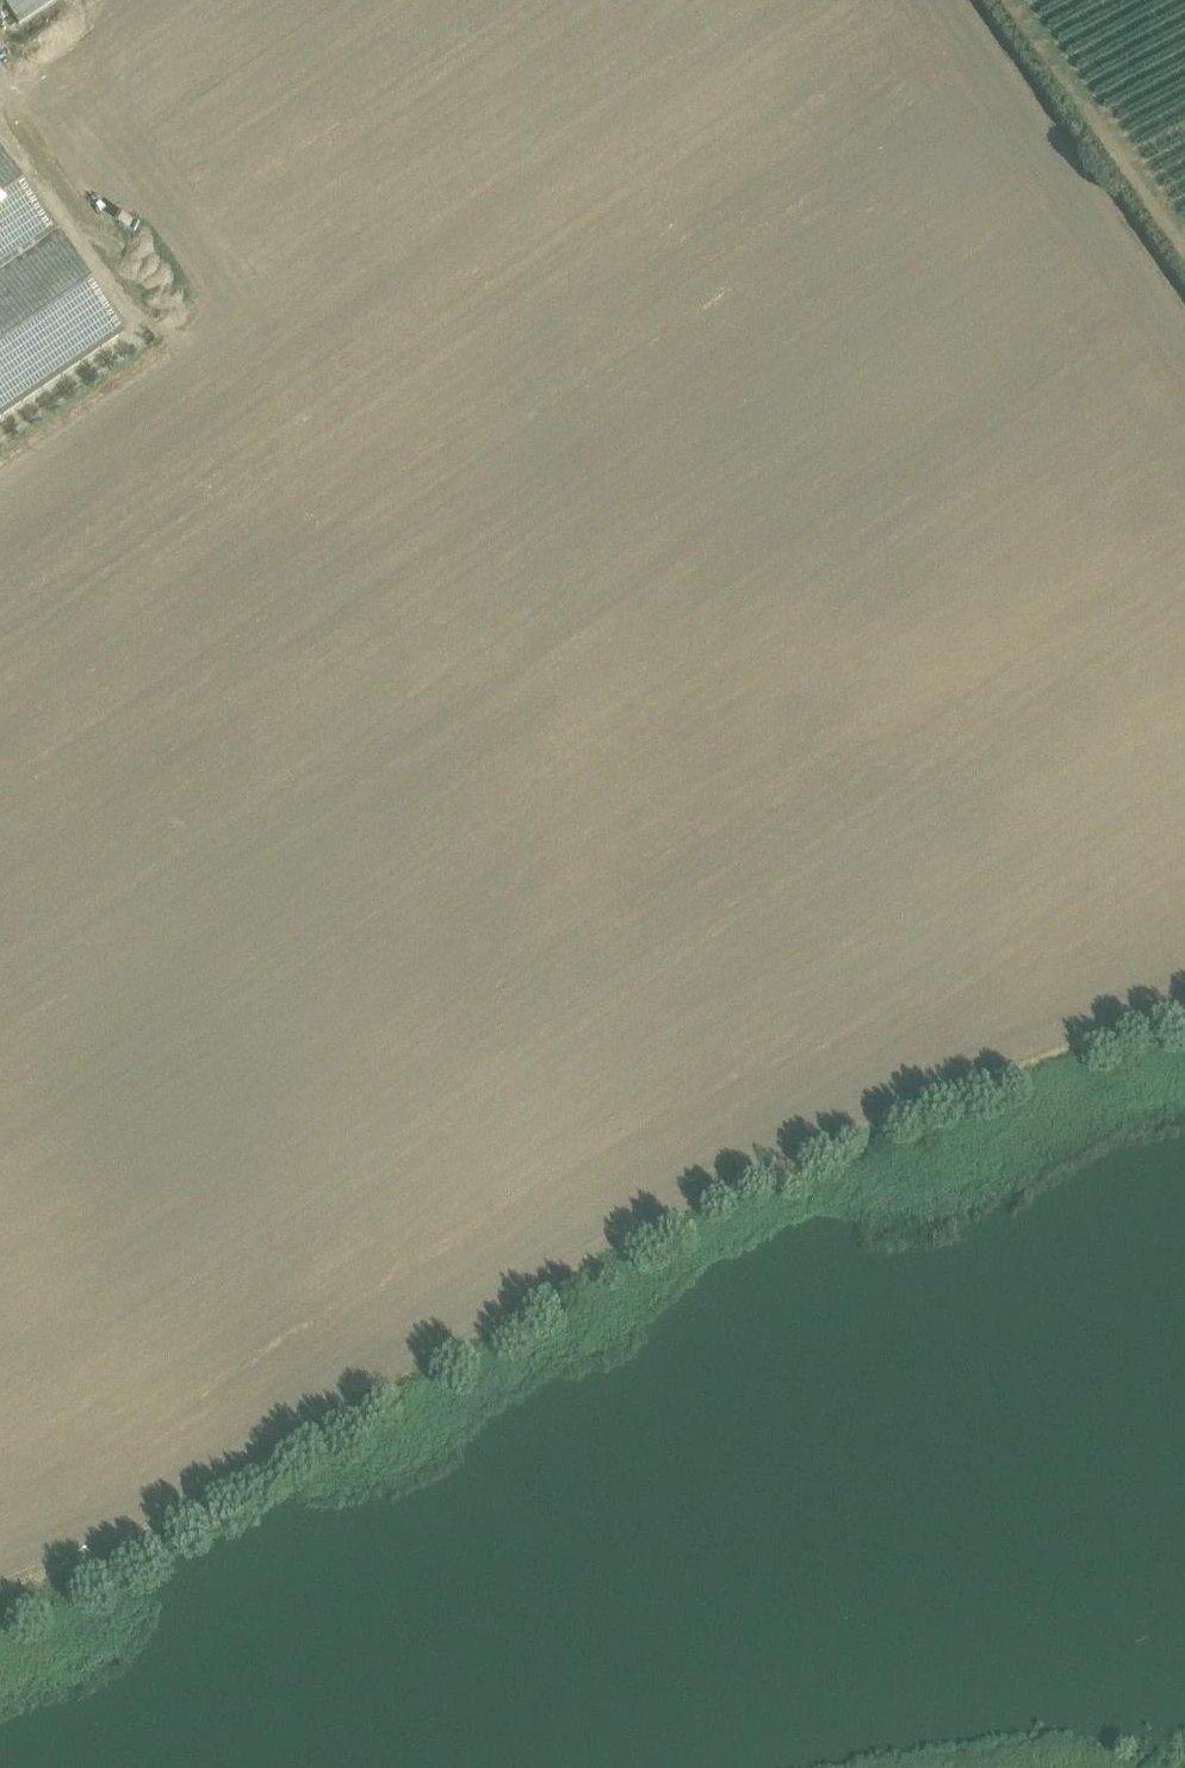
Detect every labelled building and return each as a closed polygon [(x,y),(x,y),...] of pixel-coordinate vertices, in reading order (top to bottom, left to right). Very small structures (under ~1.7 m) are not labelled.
[(20,21),(22,23),(54,0),(6,0),(20,21)] [(128,334),(0,147),(0,420),(128,334)]
